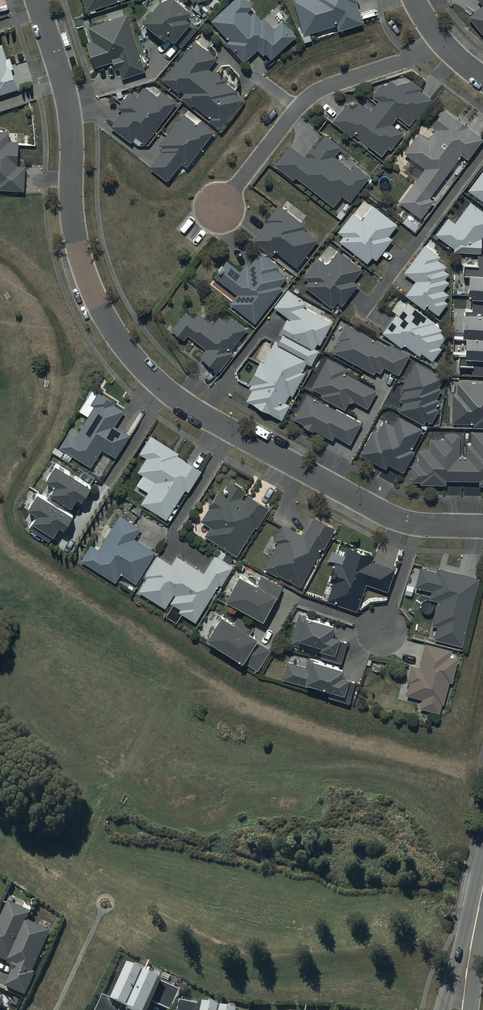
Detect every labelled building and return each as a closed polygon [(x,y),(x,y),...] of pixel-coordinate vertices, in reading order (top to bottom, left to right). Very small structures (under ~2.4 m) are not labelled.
[(86,11),(90,10),(90,12),(96,11),(95,8),(121,0),(83,0),(86,11)] [(143,21),(164,39),(167,36),(174,42),(175,41),(182,47),(198,28),(186,17),(191,11),(178,0),(160,0),(143,21)] [(211,21),(228,40),(226,42),(244,62),(258,49),(264,55),(266,53),(271,58),(296,36),(282,21),(274,29),(264,18),(262,19),(255,11),(251,15),(247,11),(253,6),(248,0),(234,0),(211,21)] [(304,34),(337,25),(338,30),(362,23),(357,2),(358,2),(358,0),(293,0),(304,34)] [(482,5),(468,17),(482,34),(482,33),(482,0),(477,0),(482,5)] [(127,14),(88,26),(93,41),(87,43),(95,67),(113,61),(115,69),(119,67),(122,79),(145,71),(127,14)] [(195,40),(162,80),(178,93),(181,90),(184,92),(180,97),(192,106),(194,104),(209,117),(208,119),(220,128),(242,100),(234,94),(237,91),(225,82),(227,80),(216,71),(214,73),(208,68),(217,58),(195,40)] [(18,88),(12,69),(14,69),(10,57),(7,58),(2,44),(0,45),(0,94),(18,88)] [(346,105),(333,122),(351,137),(354,134),(381,156),(388,147),(390,149),(403,133),(399,130),(401,128),(393,122),(398,116),(409,125),(416,117),(419,119),(434,101),(419,90),(421,88),(411,80),(397,84),(391,79),(386,85),(383,82),(372,96),(378,101),(371,110),(359,102),(353,110),(346,105)] [(122,111),(110,126),(131,143),(132,140),(137,144),(148,145),(158,132),(155,129),(177,102),(162,90),(161,92),(150,83),(147,88),(145,87),(138,96),(130,91),(117,108),(122,111)] [(482,138),(443,109),(431,126),(435,129),(428,139),(419,132),(404,153),(425,168),(400,202),(420,218),(433,200),(429,197),(461,154),(467,159),(482,138)] [(161,152),(149,167),(167,181),(181,162),(187,167),(214,132),(199,120),(197,123),(184,113),(159,145),(162,147),(159,151),(161,152)] [(25,191),(25,165),(17,165),(17,142),(9,142),(9,132),(0,131),(0,190),(25,191)] [(289,145),(274,164),(293,180),(296,177),(333,206),(341,196),(349,202),(369,177),(355,165),(351,170),(334,156),(341,147),(325,134),(314,148),(312,147),(305,155),(307,156),(305,158),(289,145)] [(467,190),(482,202),(482,169),(467,190)] [(269,221),(253,240),(272,255),(275,251),(295,267),(317,239),(304,229),(306,226),(302,223),(307,216),(287,200),(282,207),(279,204),(267,220),(269,221)] [(343,236),(339,241),(367,263),(372,257),(376,260),(393,239),(389,236),(398,225),(373,205),(372,207),(365,200),(354,213),(353,212),(338,232),(343,236)] [(435,234),(454,248),(454,252),(481,253),(481,238),(482,236),(482,211),(470,202),(455,222),(448,217),(435,234)] [(425,244),(403,273),(415,281),(405,294),(425,309),(426,306),(438,315),(448,302),(444,299),(448,294),(443,290),(449,282),(445,279),(449,273),(444,270),(447,266),(438,259),(440,256),(425,244)] [(308,281),(304,286),(332,308),(337,301),(342,305),(359,284),(354,280),(362,270),(338,250),(327,264),(318,257),(303,277),(308,281)] [(227,261),(214,277),(237,294),(230,304),(255,323),(282,287),(279,285),(286,277),(276,270),(279,266),(260,252),(249,266),(246,264),(240,271),(227,261)] [(472,375),(482,376),(482,255),(478,255),(478,265),(464,264),(463,276),(469,276),(468,299),(473,299),(472,310),(466,310),(465,313),(464,313),(463,337),(466,337),(465,354),(459,354),(459,366),(472,366),(472,375)] [(251,390),(246,401),(281,420),(290,405),(285,402),(289,394),(292,395),(305,372),(302,370),(306,364),(310,366),(319,351),(314,348),(317,343),(320,345),(332,323),(303,306),(306,303),(288,289),(273,306),(287,318),(278,334),(281,336),(278,341),(275,340),(263,362),(261,361),(248,383),(250,385),(248,388),(251,390)] [(395,315),(382,333),(401,347),(404,345),(419,356),(422,353),(432,361),(442,348),(440,346),(447,337),(441,332),(443,329),(440,327),(441,326),(408,302),(407,302),(400,297),(391,310),(394,312),(392,313),(395,315)] [(206,349),(200,356),(218,371),(234,352),(231,350),(247,329),(232,316),(227,322),(220,316),(213,324),(198,313),(194,318),(185,311),(171,329),(184,340),(188,335),(206,349)] [(339,340),(333,351),(374,374),(376,370),(380,373),(383,366),(398,375),(409,355),(390,344),(388,347),(346,324),(338,339),(339,340)] [(327,358),(311,387),(322,394),(321,397),(345,409),(348,403),(355,401),(367,408),(377,390),(344,372),(346,368),(327,358)] [(403,402),(398,410),(424,424),(426,419),(431,422),(439,409),(435,407),(439,400),(436,398),(442,388),(439,387),(444,377),(415,361),(400,389),(403,391),(398,400),(403,402)] [(473,427),(482,427),(482,383),(458,382),(458,393),(452,393),(452,423),(473,423),(473,427)] [(55,446),(52,452),(70,463),(74,457),(91,467),(89,470),(100,476),(110,459),(99,453),(102,448),(117,457),(130,435),(115,426),(124,411),(114,405),(115,403),(99,392),(98,394),(92,390),(79,411),(88,416),(75,436),(69,432),(59,449),(55,446)] [(307,393),(293,419),(304,424),(303,426),(313,432),(314,430),(333,440),(335,436),(349,444),(361,422),(307,393)] [(373,430),(359,454),(386,469),(388,464),(402,472),(414,451),(411,449),(422,428),(399,415),(393,426),(384,420),(377,433),(373,430)] [(446,480),(479,480),(479,485),(482,485),(482,431),(471,431),(471,444),(467,444),(467,456),(459,456),(460,433),(444,433),(444,439),(431,439),(430,451),(419,451),(419,463),(415,463),(415,465),(411,465),(411,481),(420,481),(420,484),(446,484),(446,480)] [(148,492),(141,504),(167,520),(185,490),(188,492),(201,470),(178,455),(179,453),(151,435),(139,454),(146,458),(138,471),(143,474),(137,485),(148,492)] [(55,486),(50,493),(71,507),(78,498),(82,500),(92,486),(57,463),(46,480),(55,486)] [(211,527),(205,536),(237,556),(255,527),(256,528),(269,508),(248,495),(244,501),(240,498),(245,490),(230,480),(225,488),(227,490),(223,496),(217,493),(200,520),(211,527)] [(37,515),(29,528),(49,541),(59,526),(64,529),(73,516),(38,493),(27,508),(37,515)] [(91,544),(80,560),(115,582),(120,573),(136,583),(155,552),(134,538),(141,528),(120,514),(98,549),(91,544)] [(278,542),(263,568),(277,576),(278,574),(299,586),(321,547),(324,549),(330,540),(329,539),(330,536),(332,537),(336,529),(315,517),(304,536),(282,524),(273,540),(278,542)] [(374,557),(349,548),(342,564),(336,562),(329,582),(333,584),(327,600),(357,611),(357,610),(359,610),(366,589),(364,589),(366,584),(387,592),(395,569),(372,561),(374,557)] [(147,577),(138,591),(165,608),(174,594),(175,595),(170,602),(180,609),(179,611),(195,621),(219,584),(221,585),(233,567),(215,555),(203,573),(176,555),(170,564),(157,556),(145,575),(147,577)] [(437,626),(434,638),(461,646),(479,578),(437,567),(436,572),(420,568),(415,587),(431,591),(429,599),(438,601),(431,625),(437,626)] [(239,575),(225,599),(263,620),(282,585),(261,575),(256,584),(239,575)] [(299,613),(290,643),(321,653),(320,657),(341,663),(348,642),(339,639),(340,637),(332,635),(335,625),(299,613)] [(222,615),(206,639),(242,663),(244,661),(257,670),(271,650),(256,640),(258,638),(250,633),(253,628),(238,617),(234,623),(222,615)] [(422,698),(419,707),(439,712),(442,703),(443,703),(449,681),(452,682),(459,659),(449,656),(451,650),(425,643),(419,667),(411,664),(406,682),(409,683),(406,694),(422,698)] [(288,661),(282,678),(329,692),(328,697),(349,703),(355,682),(348,680),(349,677),(342,675),(344,669),(338,667),(338,666),(309,657),(308,658),(292,653),(289,661),(288,661)] [(8,904),(0,922),(0,961),(6,964),(6,966),(11,968),(9,973),(11,974),(5,989),(26,998),(36,975),(33,974),(51,933),(26,922),(30,914),(8,904)] [(155,1006),(164,1009),(172,1009),(181,993),(159,983),(158,985),(125,969),(110,1001),(104,998),(98,1009),(153,1009),(155,1006)]
